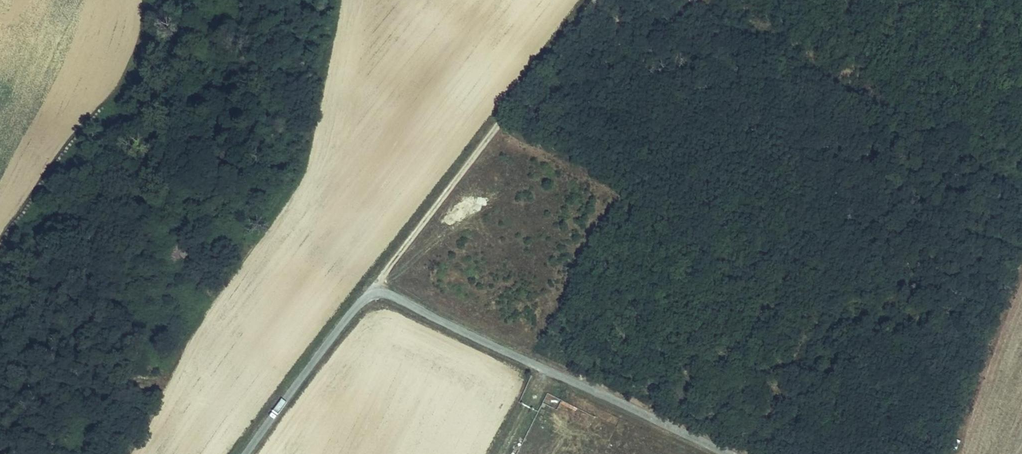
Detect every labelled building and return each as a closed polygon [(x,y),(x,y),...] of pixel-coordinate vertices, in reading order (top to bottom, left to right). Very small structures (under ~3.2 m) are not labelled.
[(177,245),(167,257),(177,265),(187,253),(177,245)]
